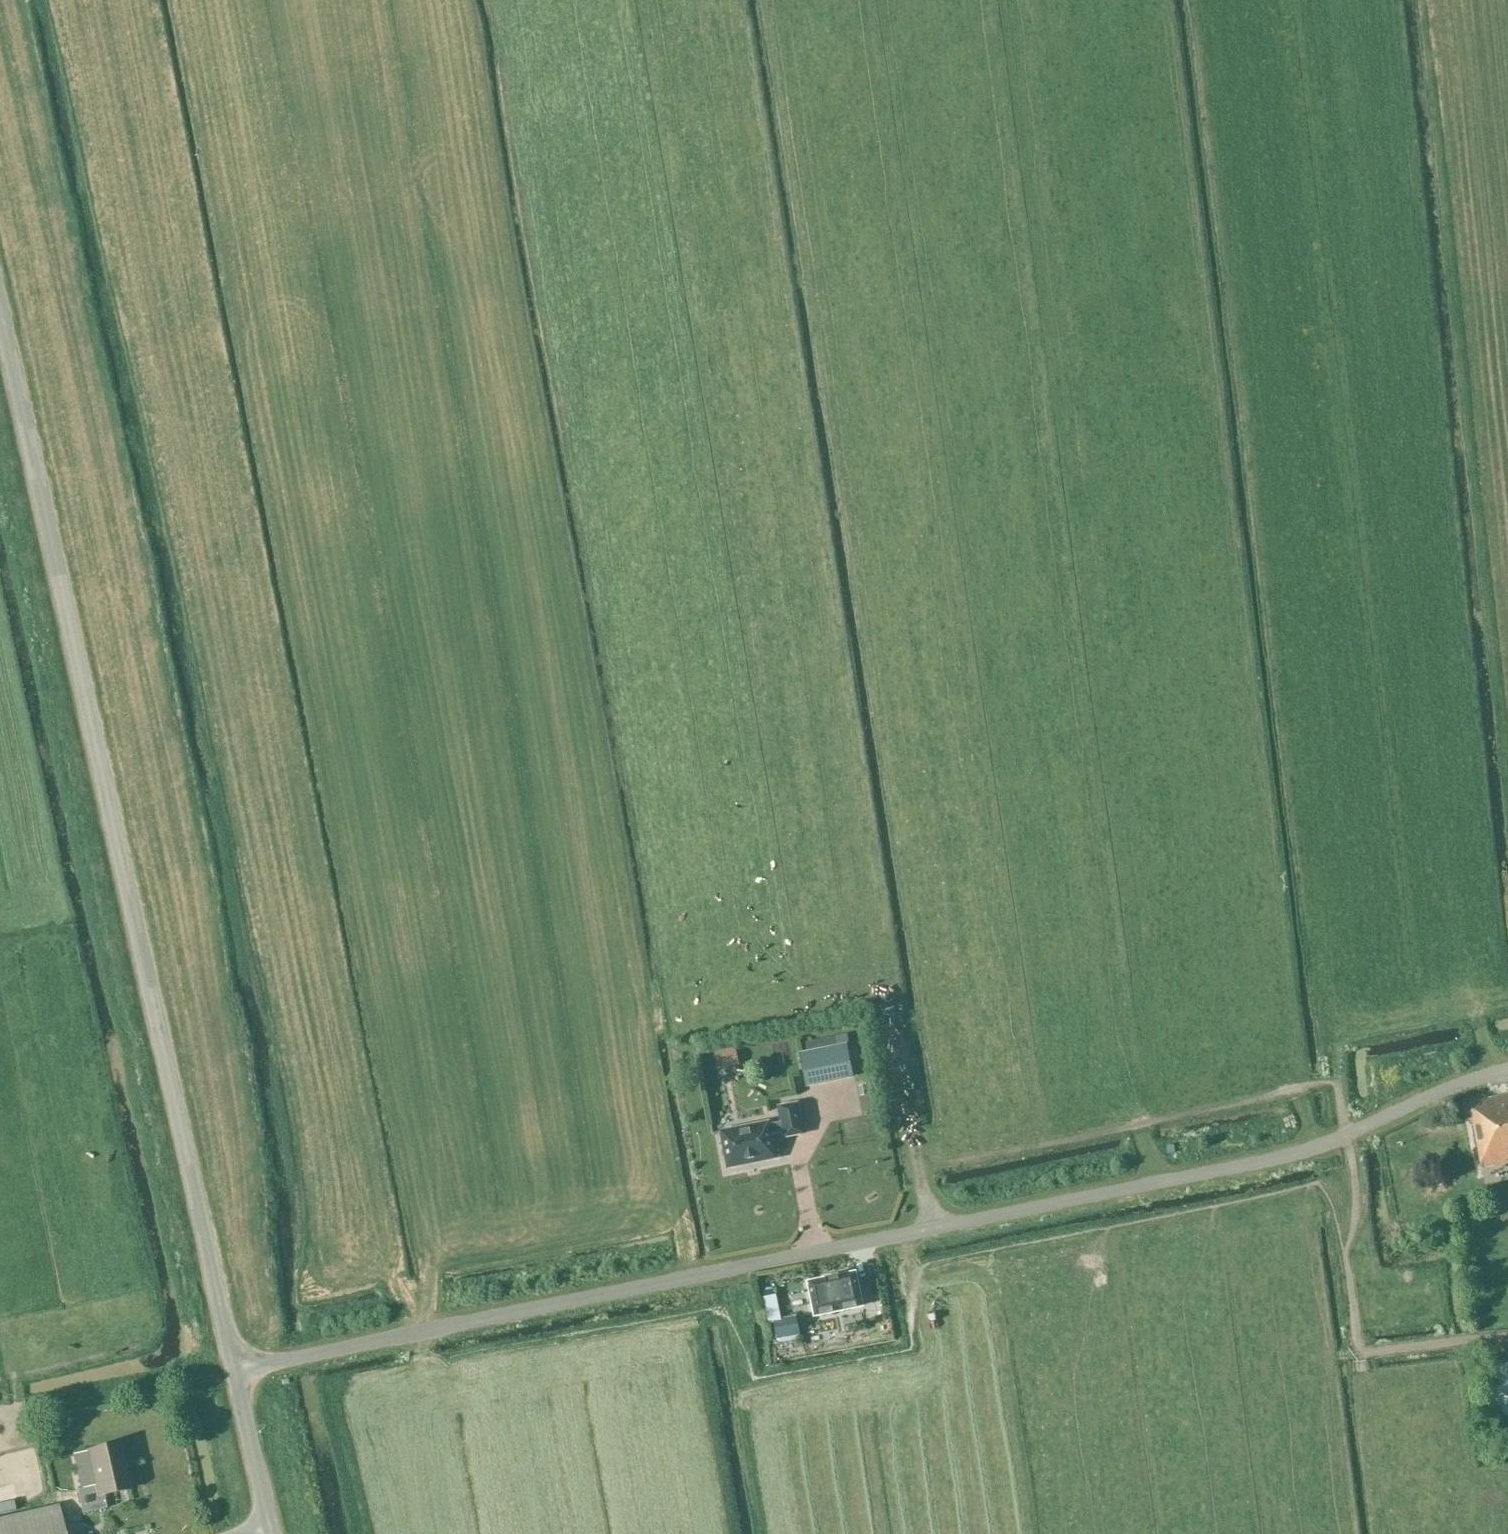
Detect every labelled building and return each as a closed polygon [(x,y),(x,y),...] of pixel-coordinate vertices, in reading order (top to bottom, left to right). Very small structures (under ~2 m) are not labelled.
[(854,1077),(848,1045),(800,1054),(806,1086),(854,1077)] [(1469,1103),(1483,1169),(1507,1164),(1507,1096),(1469,1103)] [(803,1134),(797,1104),(779,1108),(782,1123),(769,1125),(769,1123),(721,1133),(728,1168),(776,1159),(771,1136),(784,1134),(785,1138),(803,1134)] [(858,1315),(851,1282),(834,1285),(834,1284),(821,1286),(822,1288),(805,1291),(811,1324),(858,1315)] [(1492,1388),(1492,1395),(1493,1400),(1496,1406),(1499,1411),(1504,1415),(1507,1417),(1507,1364),(1502,1367),(1498,1372),(1495,1377),(1493,1382),(1492,1388)] [(118,1444),(89,1450),(97,1486),(77,1490),(83,1514),(106,1508),(103,1495),(128,1490),(118,1444)] [(59,1505),(0,1519),(0,1533),(65,1533),(59,1505)]
